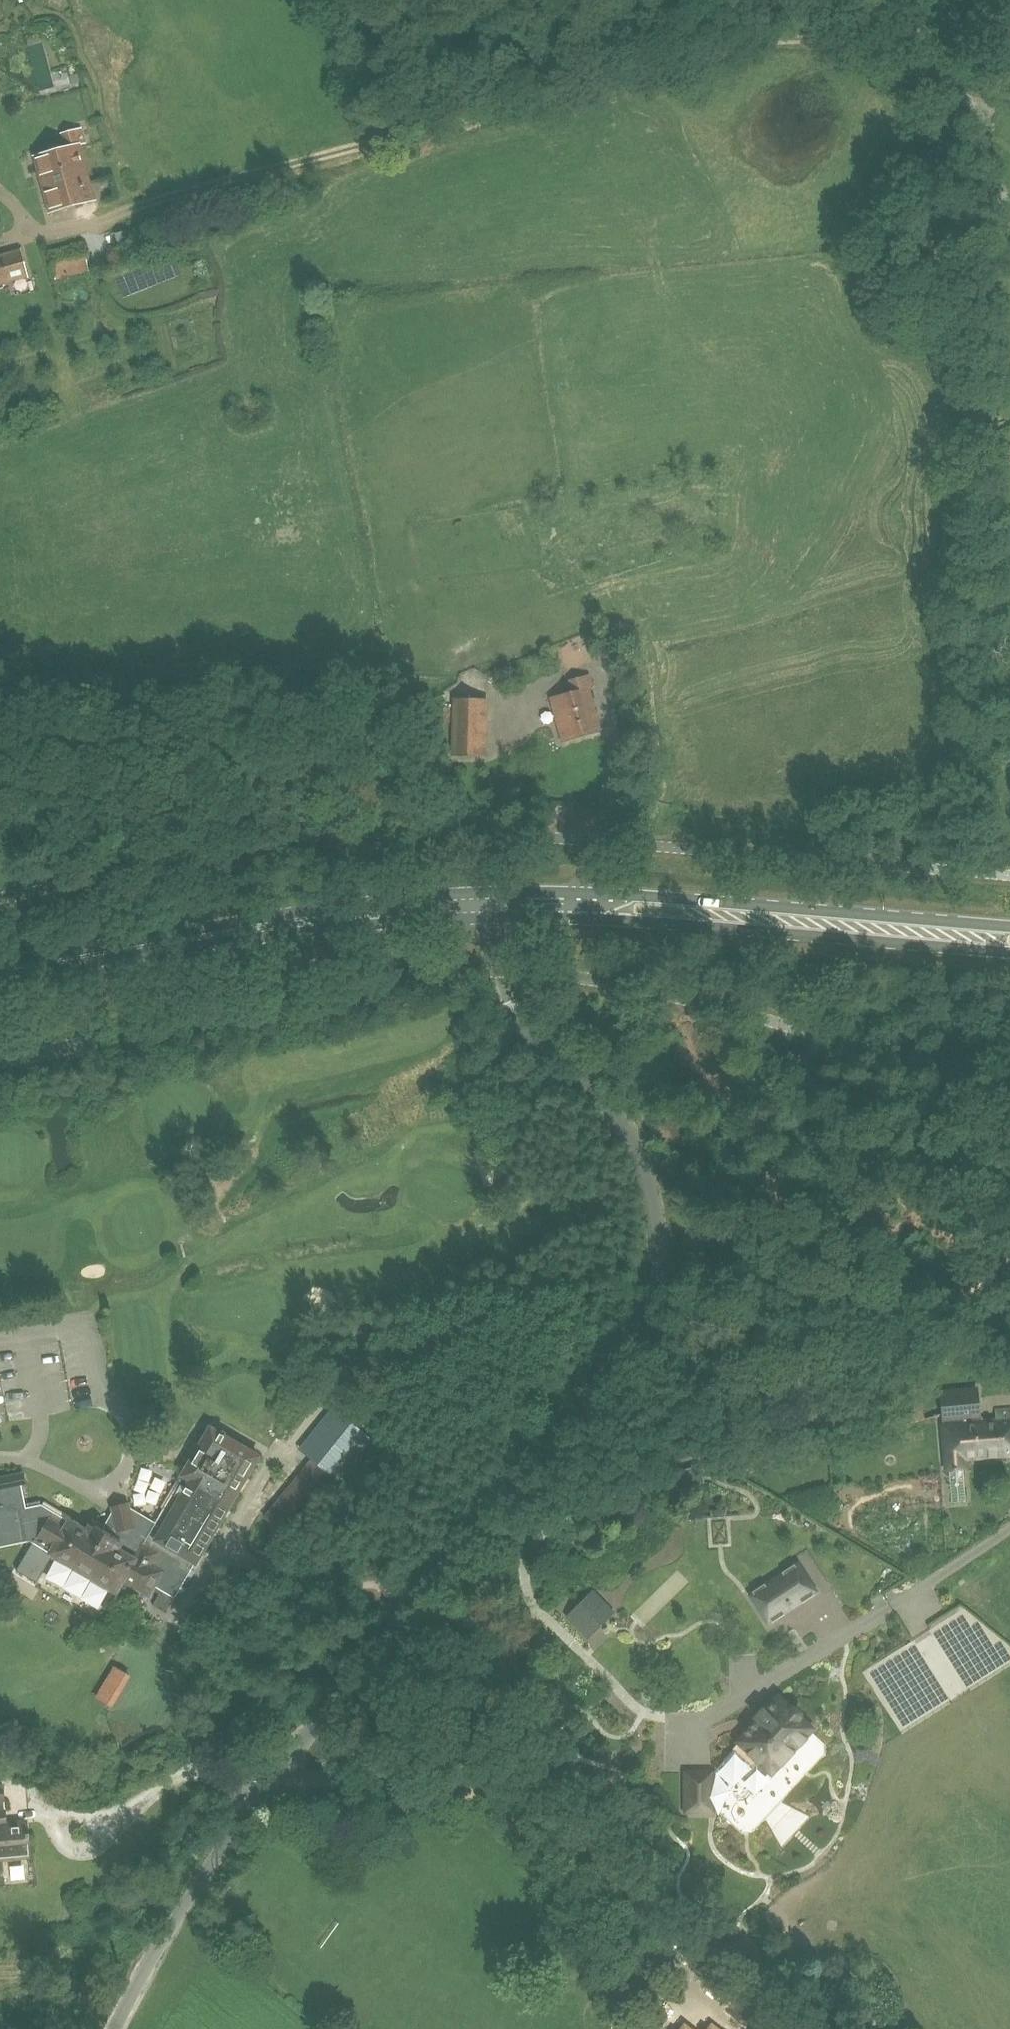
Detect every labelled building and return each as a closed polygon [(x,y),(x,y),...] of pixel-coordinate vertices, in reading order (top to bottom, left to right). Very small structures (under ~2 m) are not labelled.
[(28,43),(34,89),(50,87),(43,41),(28,43)] [(92,200),(78,145),(65,148),(33,156),(47,211),(92,200)] [(55,280),(89,272),(84,246),(49,254),(55,280)] [(26,274),(20,252),(0,257),(0,282),(26,274)] [(122,291),(161,278),(156,263),(117,276),(122,291)] [(550,699),(562,741),(601,730),(589,688),(550,699)] [(481,755),(483,699),(455,698),(453,754),(481,755)] [(978,1389),(940,1392),(946,1471),(966,1469),(965,1458),(1009,1455),(1009,1410),(996,1411),(997,1421),(982,1423),(978,1389)] [(305,1456),(311,1461),(336,1482),(370,1441),(340,1415),(305,1456)] [(130,1510),(121,1512),(113,1514),(104,1531),(103,1530),(102,1532),(93,1527),(92,1528),(90,1527),(88,1532),(54,1513),(24,1496),(19,1476),(0,1480),(0,1548),(31,1541),(116,1593),(123,1581),(149,1596),(154,1586),(175,1598),(195,1563),(196,1564),(259,1457),(210,1428),(183,1476),(184,1476),(155,1524),(130,1510)] [(336,1482),(311,1461),(264,1518),(289,1538),(336,1482)] [(801,1566),(754,1597),(771,1622),(817,1591),(801,1566)] [(613,1612),(608,1607),(594,1594),(569,1619),(582,1633),(587,1638),(613,1612)] [(108,1664),(89,1698),(107,1708),(126,1675),(108,1664)] [(712,1786),(712,1806),(719,1806),(720,1780),(743,1801),(737,1808),(758,1827),(765,1820),(760,1816),(778,1797),(782,1801),(792,1790),(781,1780),(775,1786),(765,1777),(767,1775),(773,1768),(776,1771),(790,1756),(787,1753),(811,1727),(782,1699),(770,1711),(767,1708),(759,1716),(763,1719),(737,1747),(712,1773),(712,1786)] [(686,1805),(686,1811),(688,1811),(688,1813),(710,1813),(710,1811),(712,1812),(712,1806),(712,1786),(712,1773),(686,1773),(686,1805)] [(10,1824),(9,1810),(6,1810),(4,1785),(0,1785),(0,1857),(29,1855),(28,1837),(30,1837),(30,1833),(28,1833),(27,1823),(10,1824)] [(724,1978),(711,1991),(731,2010),(741,2020),(744,2023),(757,2010),(754,2007),(744,1997),(724,1978)]
